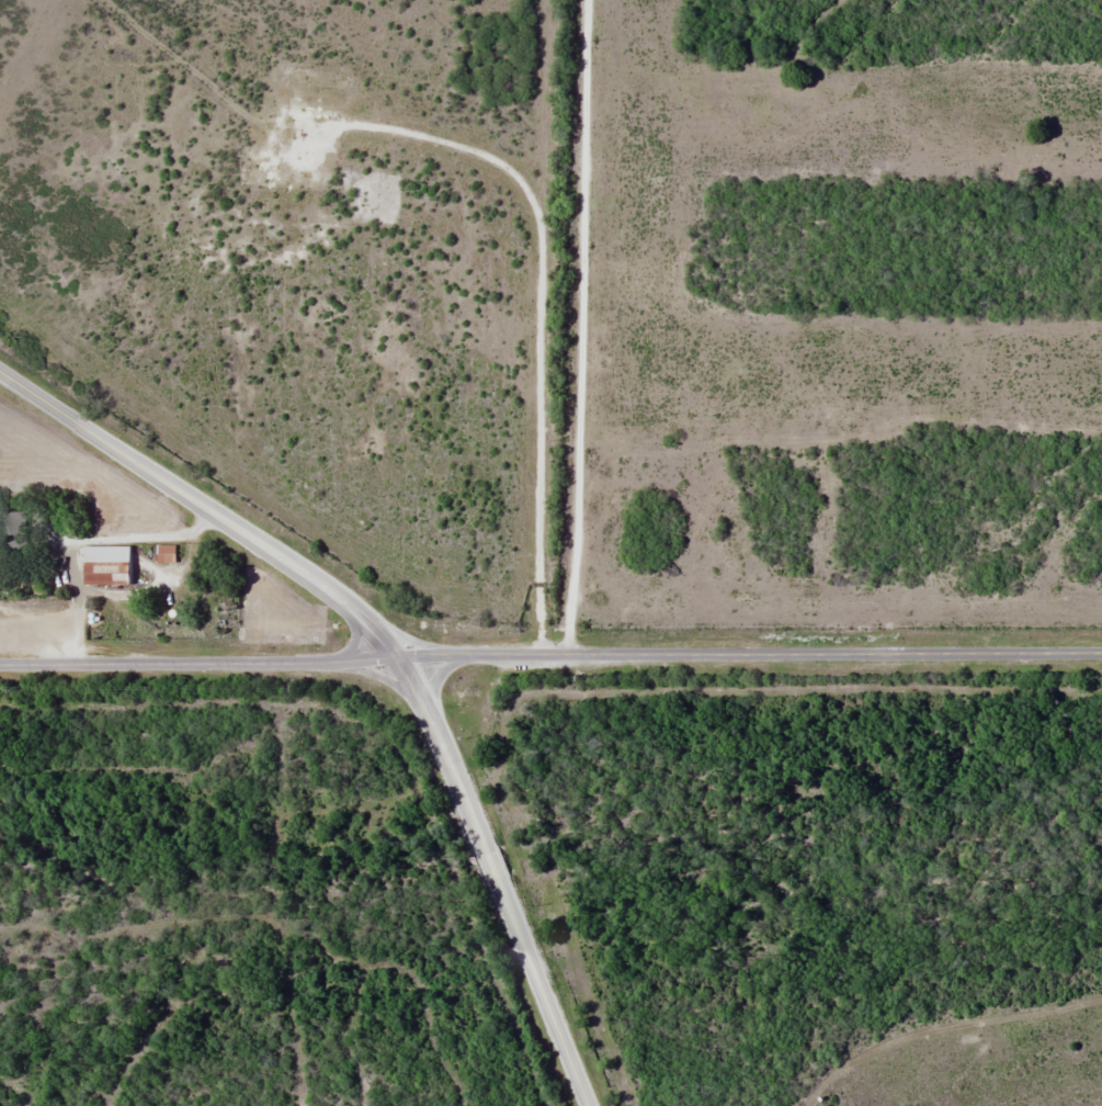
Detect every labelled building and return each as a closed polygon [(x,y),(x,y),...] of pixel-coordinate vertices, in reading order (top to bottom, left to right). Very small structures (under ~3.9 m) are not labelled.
[(13,541),(27,541),(27,512),(1,512),(1,535),(13,535),(13,541)] [(178,561),(178,544),(161,544),(161,561),(178,561)] [(90,584),(136,584),(137,572),(131,572),(132,562),(136,562),(136,546),(90,546),(90,584)]
